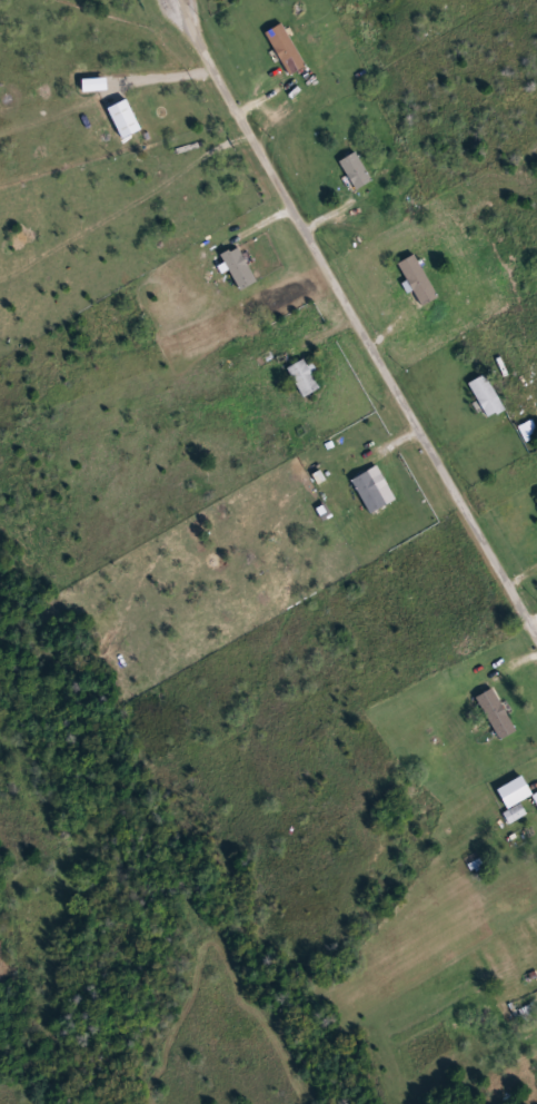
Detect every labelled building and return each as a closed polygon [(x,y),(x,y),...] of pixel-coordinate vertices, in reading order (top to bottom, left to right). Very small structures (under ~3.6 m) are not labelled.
[(263,32),(281,22),(305,66),(288,76),(263,32)] [(107,108),(122,139),(141,129),(125,99),(107,108)] [(357,190),(339,161),(355,151),(372,180),(357,190)] [(220,257),(238,246),(258,282),(240,292),(220,257)] [(440,298),(424,307),(398,264),(415,255),(440,298)] [(321,387),(305,397),(289,368),(306,358),(321,387)] [(468,383),(486,374),(505,410),(487,418),(468,383)] [(531,418),(536,427),(536,435),(525,442),(517,427),(531,418)] [(352,480),(369,471),(387,503),(371,513),(352,480)] [(517,731),(500,740),(477,697),(494,688),(517,731)] [(532,796),(522,776),(496,790),(507,809),(532,796)] [(510,826),(528,815),(521,804),(503,814),(510,826)]
